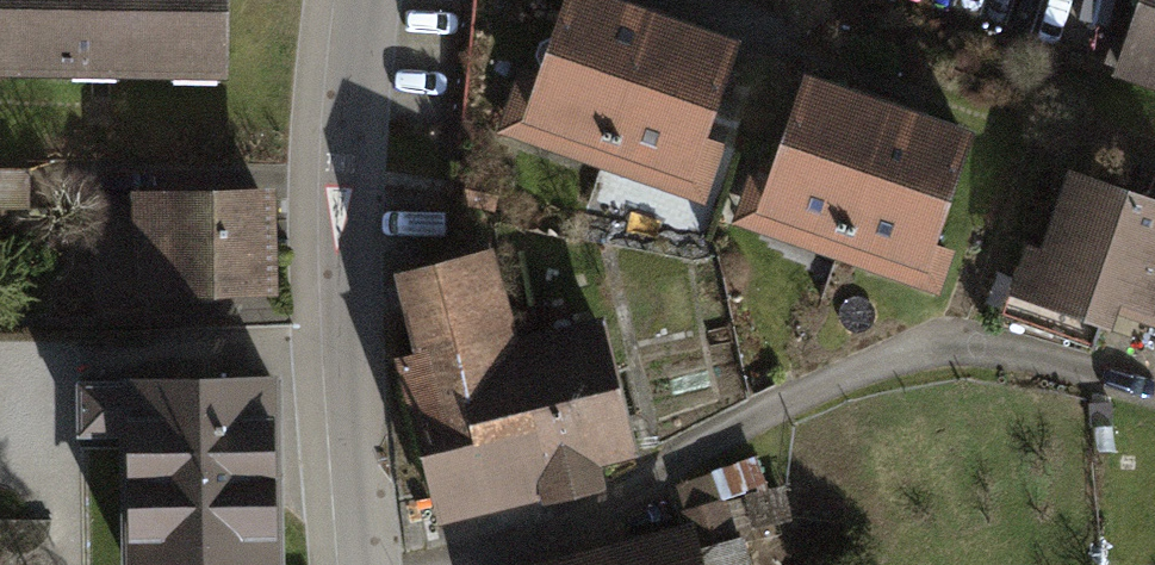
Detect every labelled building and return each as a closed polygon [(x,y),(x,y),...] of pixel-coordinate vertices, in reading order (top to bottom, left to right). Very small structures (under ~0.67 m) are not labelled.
[(223,67),(224,0),(0,0),(0,64),(223,67)] [(653,19),(637,13),(600,0),(572,0),(569,9),(541,0),(477,0),(462,142),(516,161),(532,115),(610,142),(653,19)] [(1132,32),(1120,67),(1154,79),(1154,0),(1143,0),(1132,32)] [(688,31),(653,19),(610,142),(709,176),(719,147),(699,140),(731,45),(688,31)] [(752,181),(746,199),(844,232),(887,110),(855,99),(809,83),(772,188),(752,181)] [(930,125),(887,110),(844,232),(922,260),(915,280),(936,287),(948,253),(928,246),(966,137),(930,125)] [(0,168),(0,208),(30,208),(30,168),(0,168)] [(498,182),(470,177),(465,201),(494,206),(498,182)] [(1037,296),(1103,318),(1112,291),(1154,306),(1154,205),(1077,178),(1037,296)] [(260,195),(155,197),(156,266),(167,266),(168,291),(213,290),(262,289),(260,195)] [(400,360),(435,498),(630,449),(598,325),(513,346),(491,261),(404,282),(422,354),(400,360)] [(78,383),(79,434),(129,433),(132,564),(275,564),(271,379),(216,380),(216,364),(201,364),(184,365),(184,380),(78,383)] [(773,491),(748,496),(753,521),(778,517),(773,491)] [(692,556),(658,564),(695,564),(692,556)]
